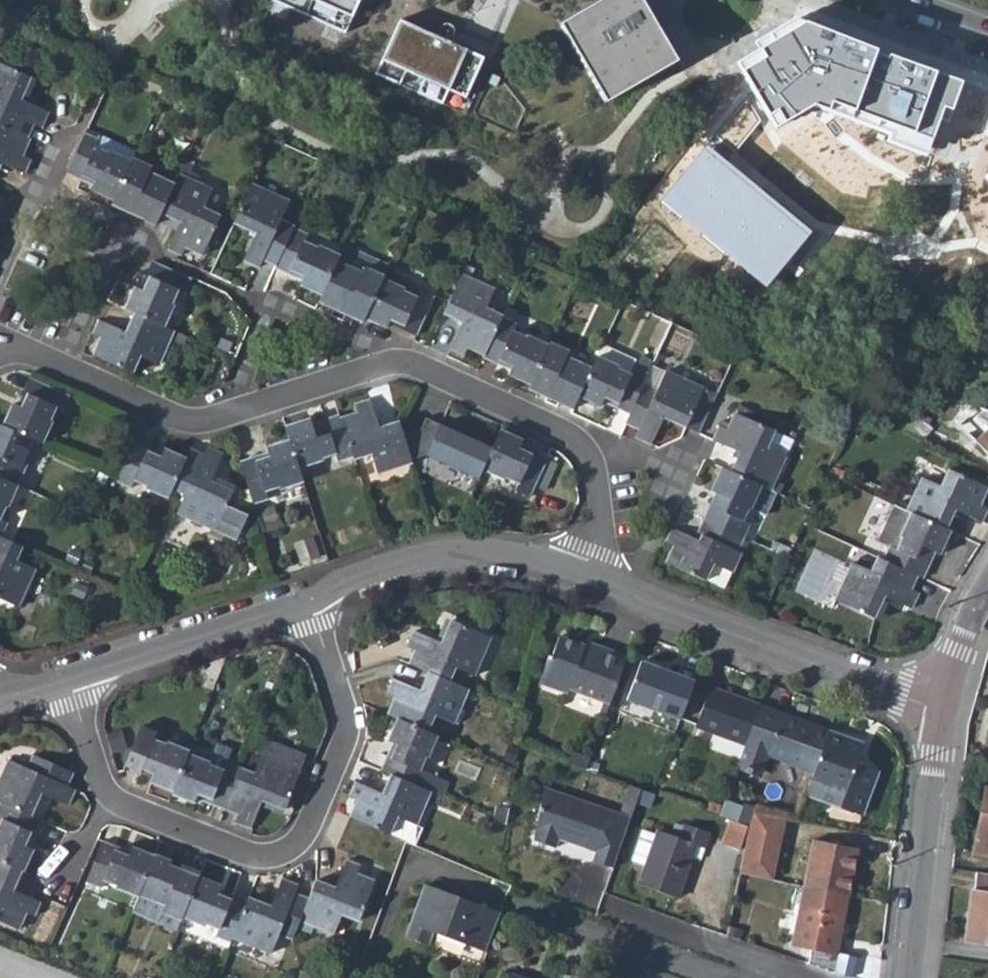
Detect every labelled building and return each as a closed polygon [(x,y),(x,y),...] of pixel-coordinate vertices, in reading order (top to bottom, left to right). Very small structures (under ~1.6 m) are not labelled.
[(345,32),(359,0),(273,0),(345,32)] [(560,26),(606,104),(676,63),(638,0),(605,0),(560,26)] [(737,61),(779,130),(814,110),(850,123),(887,137),(885,143),(911,153),(927,158),(943,111),(951,114),(962,81),(939,72),(880,50),(801,21),(737,61)] [(395,25),(372,74),(398,88),(402,77),(421,85),(415,96),(440,107),(446,93),(462,100),(481,62),(395,25)] [(27,138),(33,126),(40,128),(46,112),(21,100),(23,96),(27,98),(35,80),(0,65),(0,125),(27,138)] [(176,104),(179,96),(163,89),(159,97),(176,104)] [(29,138),(27,138),(0,125),(0,163),(23,173),(28,161),(20,157),(29,138)] [(93,191),(112,200),(130,161),(110,152),(108,156),(94,150),(98,142),(83,135),(65,174),(80,181),(82,176),(96,183),(93,191)] [(708,146),(661,202),(766,288),(812,233),(708,146)] [(127,212),(155,225),(161,213),(179,174),(158,164),(160,160),(157,158),(154,162),(151,161),(149,165),(131,158),(130,161),(112,200),(129,208),(127,212)] [(211,188),(179,174),(161,213),(179,221),(168,249),(181,254),(185,248),(202,255),(220,216),(204,207),(211,188)] [(262,259),(276,264),(292,228),(279,222),(288,202),(250,184),(232,224),(253,234),(242,259),(259,267),(262,259)] [(302,286),(322,296),(339,259),(341,253),(322,244),(321,246),(308,240),(310,234),(293,227),(292,228),(276,264),(274,268),(291,276),(294,272),(305,277),(302,286)] [(355,262),(384,274),(386,270),(368,263),(370,258),(345,245),(341,253),(339,259),(353,266),(355,262)] [(353,266),(339,259),(322,296),(319,302),(334,310),(335,306),(363,319),(382,278),(384,274),(355,262),(353,266)] [(133,287),(123,308),(133,312),(163,326),(174,304),(171,303),(178,290),(183,293),(190,279),(151,262),(144,275),(148,278),(142,290),(133,287)] [(468,349),(483,355),(500,318),(501,315),(486,307),(494,289),(460,274),(441,314),(461,323),(450,350),(464,356),(468,349)] [(404,288),(382,278),(363,319),(386,329),(390,321),(401,327),(401,330),(414,336),(433,295),(419,290),(416,297),(403,291),(404,288)] [(179,343),(183,334),(163,326),(133,312),(124,331),(98,321),(93,334),(99,338),(92,354),(132,371),(139,356),(159,363),(169,339),(179,343)] [(507,374),(528,384),(547,345),(526,335),(523,337),(512,331),(514,324),(500,318),(483,355),(481,358),(495,364),(497,360),(511,366),(507,374)] [(547,398),(570,409),(577,394),(590,367),(565,355),(567,351),(548,342),(547,345),(528,384),(548,393),(547,398)] [(634,360),(600,344),(595,355),(618,365),(617,368),(629,373),(631,366),(634,360)] [(614,406),(628,412),(642,382),(647,373),(631,366),(629,373),(617,368),(618,365),(595,355),(590,367),(577,394),(601,404),(604,398),(616,403),(614,406)] [(662,418),(684,428),(697,434),(716,393),(665,370),(665,371),(650,364),(647,373),(642,382),(628,412),(623,422),(636,429),(634,436),(650,443),(662,418)] [(10,403),(1,426),(33,441),(42,444),(52,421),(50,420),(56,407),(62,411),(69,397),(28,378),(22,392),(25,394),(20,407),(10,403)] [(374,396),(381,423),(398,418),(392,392),(374,396)] [(376,473),(411,462),(398,420),(377,426),(368,398),(354,403),(356,410),(338,416),(352,459),(370,454),(376,473)] [(337,462),(352,459),(338,416),(337,413),(311,421),(310,417),(283,426),(288,439),(297,469),(324,461),(323,458),(334,455),(337,462)] [(737,453),(728,471),(769,489),(792,439),(732,413),(725,429),(718,426),(711,440),(714,441),(737,453)] [(456,462),(480,473),(480,471),(498,432),(474,422),(470,429),(458,424),(460,422),(445,416),(428,455),(441,462),(444,456),(456,460),(456,462)] [(33,441),(1,426),(0,426),(0,479),(16,486),(21,474),(19,474),(33,441)] [(974,442),(987,456),(987,428),(974,442)] [(521,439),(500,429),(498,432),(480,471),(502,480),(503,478),(517,485),(516,491),(527,497),(546,458),(532,452),(531,454),(517,448),(521,439)] [(280,489),(301,481),(297,469),(288,439),(265,447),(268,455),(256,459),(255,456),(238,461),(252,503),(267,499),(265,491),(280,486),(280,489)] [(132,482),(167,497),(171,489),(185,457),(163,448),(159,457),(145,450),(146,447),(132,441),(117,477),(115,482),(129,487),(132,482)] [(203,454),(189,447),(185,457),(171,489),(185,495),(177,512),(216,529),(217,527),(236,536),(248,510),(229,501),(233,490),(212,480),(223,453),(206,447),(203,454)] [(766,516),(777,493),(769,489),(728,471),(719,467),(709,491),(716,496),(711,505),(707,504),(701,519),(741,537),(748,522),(743,520),(749,507),(766,516)] [(920,477),(905,510),(908,512),(946,529),(955,511),(980,522),(987,507),(980,504),(987,487),(946,469),(939,486),(920,477)] [(6,506),(8,507),(16,486),(0,479),(0,518),(6,506)] [(905,510),(892,505),(877,540),(888,545),(882,559),(917,575),(922,577),(934,552),(939,554),(950,530),(946,529),(908,512),(905,510)] [(742,554),(748,540),(741,537),(701,519),(695,532),(699,534),(697,538),(671,527),(665,541),(672,545),(665,561),(706,580),(712,564),(731,571),(740,552),(742,554)] [(22,547),(1,538),(0,537),(0,599),(18,607),(34,568),(16,560),(22,547)] [(911,589),(917,575),(882,559),(875,556),(869,568),(850,561),(833,600),(874,619),(885,598),(912,609),(919,591),(911,589)] [(706,580),(723,588),(731,571),(712,564),(706,580)] [(414,650),(409,663),(427,671),(449,680),(455,668),(473,675),(489,636),(449,620),(440,641),(413,631),(407,647),(414,650)] [(597,654),(580,648),(581,646),(558,636),(550,658),(545,657),(536,682),(564,693),(566,689),(601,702),(607,704),(624,657),(599,648),(597,654)] [(580,648),(597,654),(599,648),(582,641),(581,646),(580,648)] [(627,699),(680,719),(694,680),(639,662),(627,699)] [(453,722),(467,688),(449,680),(427,671),(418,691),(393,680),(387,693),(393,696),(386,713),(397,718),(427,731),(435,714),(453,722)] [(502,686),(499,698),(513,702),(517,690),(502,686)] [(747,744),(761,706),(710,687),(696,725),(717,733),(712,747),(742,758),(747,744)] [(597,714),(603,716),(607,704),(601,702),(597,714)] [(829,732),(761,706),(747,744),(742,758),(740,763),(749,767),(747,770),(752,772),(754,769),(763,772),(770,753),(815,771),(829,732)] [(427,758),(437,735),(427,731),(397,718),(388,740),(396,744),(390,757),(386,756),(381,768),(390,772),(430,790),(436,777),(418,771),(425,757),(427,758)] [(151,781),(172,789),(186,752),(188,749),(167,740),(165,744),(152,738),(153,732),(139,727),(123,766),(138,772),(140,767),(153,773),(151,781)] [(829,732),(815,771),(806,794),(834,805),(853,812),(859,815),(876,771),(858,762),(864,745),(829,732)] [(261,753),(299,768),(305,755),(266,740),(261,753)] [(504,759),(513,763),(519,748),(510,745),(504,759)] [(584,768),(587,757),(569,751),(565,761),(584,768)] [(210,761),(186,752),(172,789),(171,792),(193,802),(197,794),(210,799),(209,802),(224,808),(239,766),(225,761),(223,769),(209,763),(210,761)] [(0,778),(0,801),(1,801),(31,815),(40,793),(68,804),(75,788),(67,783),(72,770),(33,753),(27,766),(9,759),(0,778)] [(283,808),(299,768),(261,753),(253,772),(239,766),(224,808),(237,814),(235,821),(249,827),(261,800),(283,808)] [(598,761),(587,757),(584,768),(594,771),(598,761)] [(415,825),(430,790),(390,772),(381,792),(355,782),(349,795),(356,799),(349,816),(389,832),(397,816),(415,825)] [(639,787),(629,783),(620,807),(630,810),(634,800),(639,787)] [(985,784),(972,853),(987,856),(987,785),(985,784)] [(611,865),(629,815),(619,811),(542,785),(532,838),(553,845),(557,836),(585,846),(588,839),(598,841),(595,849),(591,859),(611,865)] [(639,787),(634,800),(649,805),(653,792),(639,787)] [(21,870),(23,871),(33,849),(24,846),(30,831),(33,833),(39,819),(31,815),(1,801),(0,803),(0,818),(2,819),(0,822),(0,861),(21,870)] [(498,804),(492,817),(506,823),(509,808),(498,804)] [(831,814),(849,821),(853,812),(834,805),(831,814)] [(773,879),(784,818),(751,813),(749,825),(739,873),(773,879)] [(404,839),(415,843),(422,827),(415,825),(397,816),(389,832),(404,839)] [(740,849),(749,825),(732,819),(724,843),(740,849)] [(638,883),(677,898),(692,859),(698,861),(708,833),(682,824),(681,827),(674,825),(670,836),(657,830),(655,834),(641,829),(630,859),(644,864),(638,883)] [(598,841),(588,839),(585,846),(595,849),(598,841)] [(814,839),(806,885),(847,891),(855,846),(814,839)] [(114,886),(137,896),(138,894),(153,854),(131,846),(127,854),(113,849),(115,844),(101,840),(84,880),(98,886),(102,877),(116,883),(114,886)] [(161,910),(181,918),(182,917),(198,876),(201,870),(181,863),(179,866),(169,863),(170,859),(154,853),(153,854),(138,894),(164,904),(161,910)] [(333,885),(313,879),(307,896),(299,918),(332,931),(341,913),(357,918),(373,878),(358,871),(360,864),(345,858),(333,885)] [(21,870),(0,861),(0,919),(18,928),(26,911),(35,915),(40,902),(13,888),(21,870)] [(977,871),(974,891),(971,890),(964,941),(987,945),(987,872),(977,871)] [(215,934),(231,941),(232,937),(246,901),(232,896),(231,898),(217,891),(219,885),(198,876),(182,917),(203,925),(205,922),(218,928),(215,934)] [(278,932),(292,936),(299,918),(307,896),(295,891),(298,883),(282,877),(271,905),(248,896),(246,901),(232,937),(270,951),(278,932)] [(433,930),(474,945),(490,905),(426,880),(405,932),(428,942),(433,930)] [(840,929),(847,891),(806,885),(795,946),(835,953),(836,947),(838,949),(842,929),(840,929)] [(474,945),(484,949),(499,913),(500,908),(490,905),(474,945)] [(300,967),(297,977),(330,977),(300,967)]
